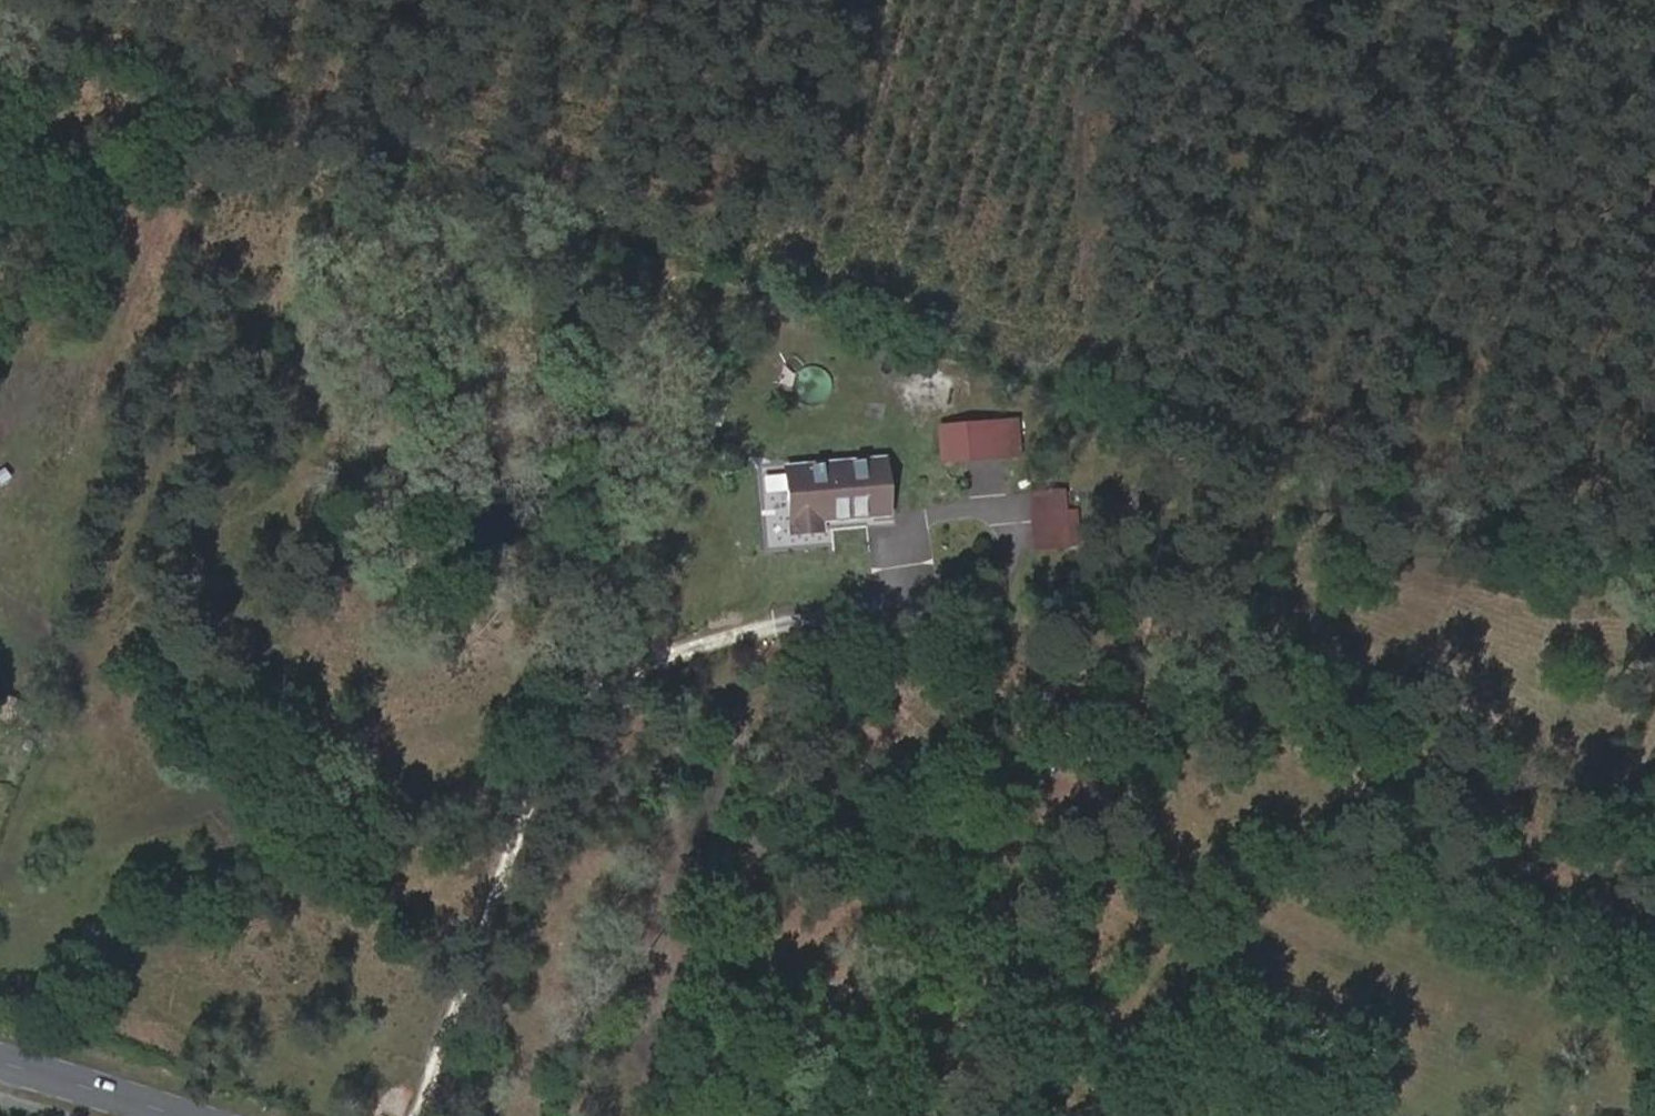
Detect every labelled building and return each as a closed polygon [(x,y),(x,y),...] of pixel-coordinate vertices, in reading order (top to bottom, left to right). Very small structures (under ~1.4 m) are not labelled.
[(1017,437),(996,438),(998,469),(1018,468),(1017,437)] [(942,472),(998,469),(996,438),(940,440),(942,472)] [(883,469),(786,474),(788,540),(818,539),(817,524),(885,520),(883,469)] [(1062,566),(1059,507),(1026,508),(1028,567),(1062,566)]
